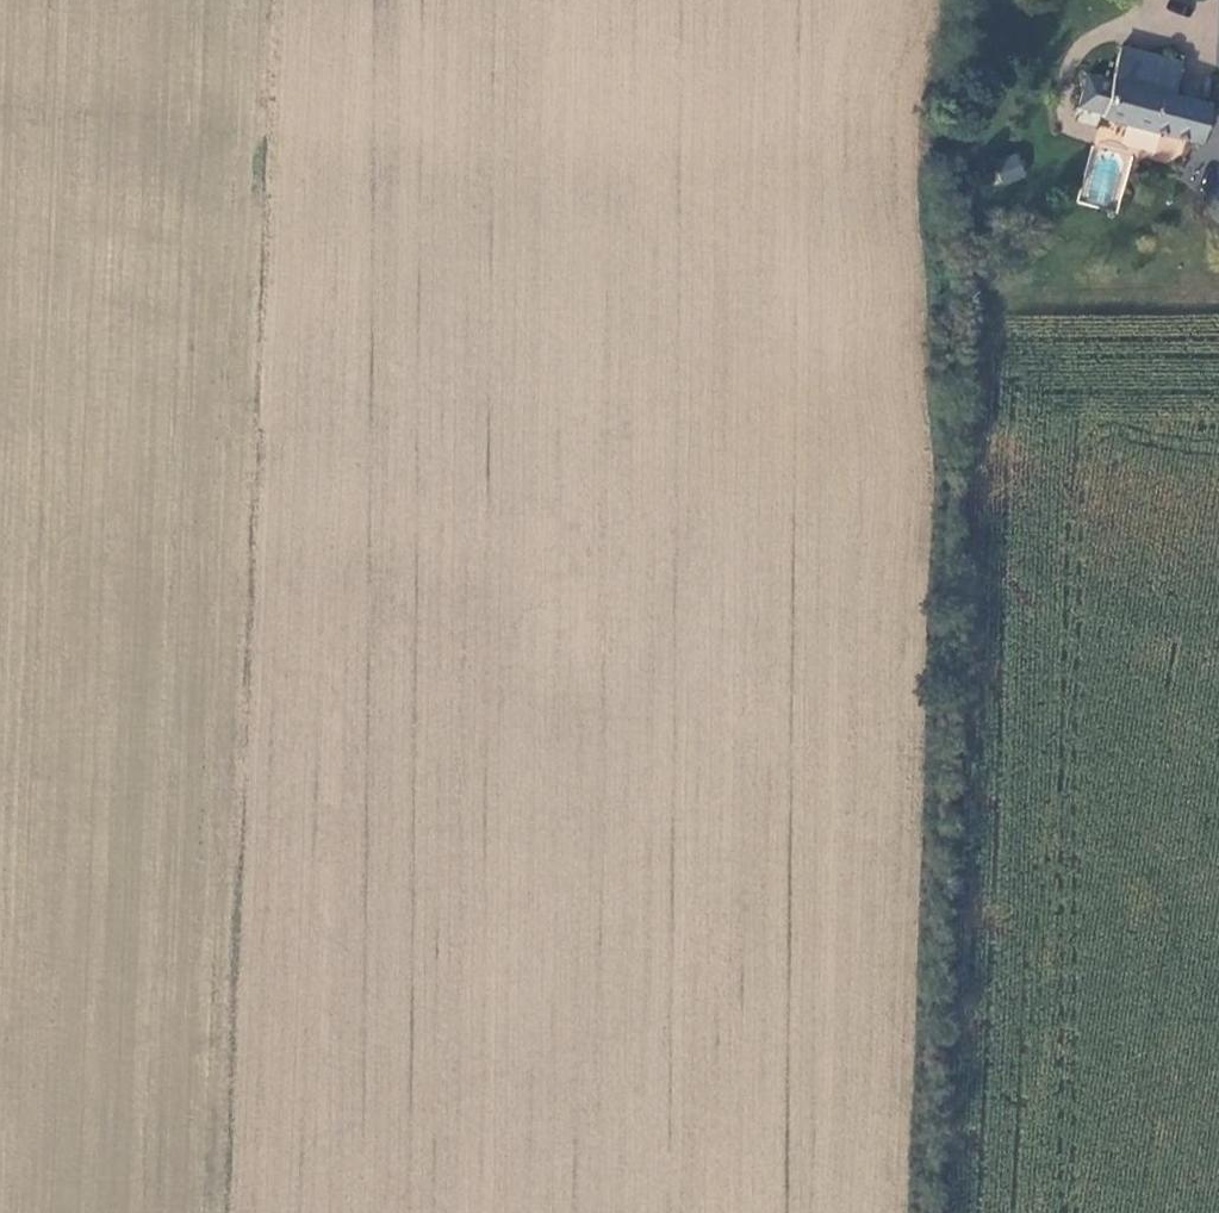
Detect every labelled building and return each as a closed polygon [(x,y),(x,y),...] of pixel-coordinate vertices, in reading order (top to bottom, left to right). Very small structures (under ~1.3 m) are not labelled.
[(1126,50),(1119,78),(1177,96),(1184,64),(1126,50)] [(1202,144),(1212,107),(1177,96),(1119,78),(1108,117),(1202,144)] [(1019,151),(1000,151),(1000,171),(1020,171),(1019,151)]
